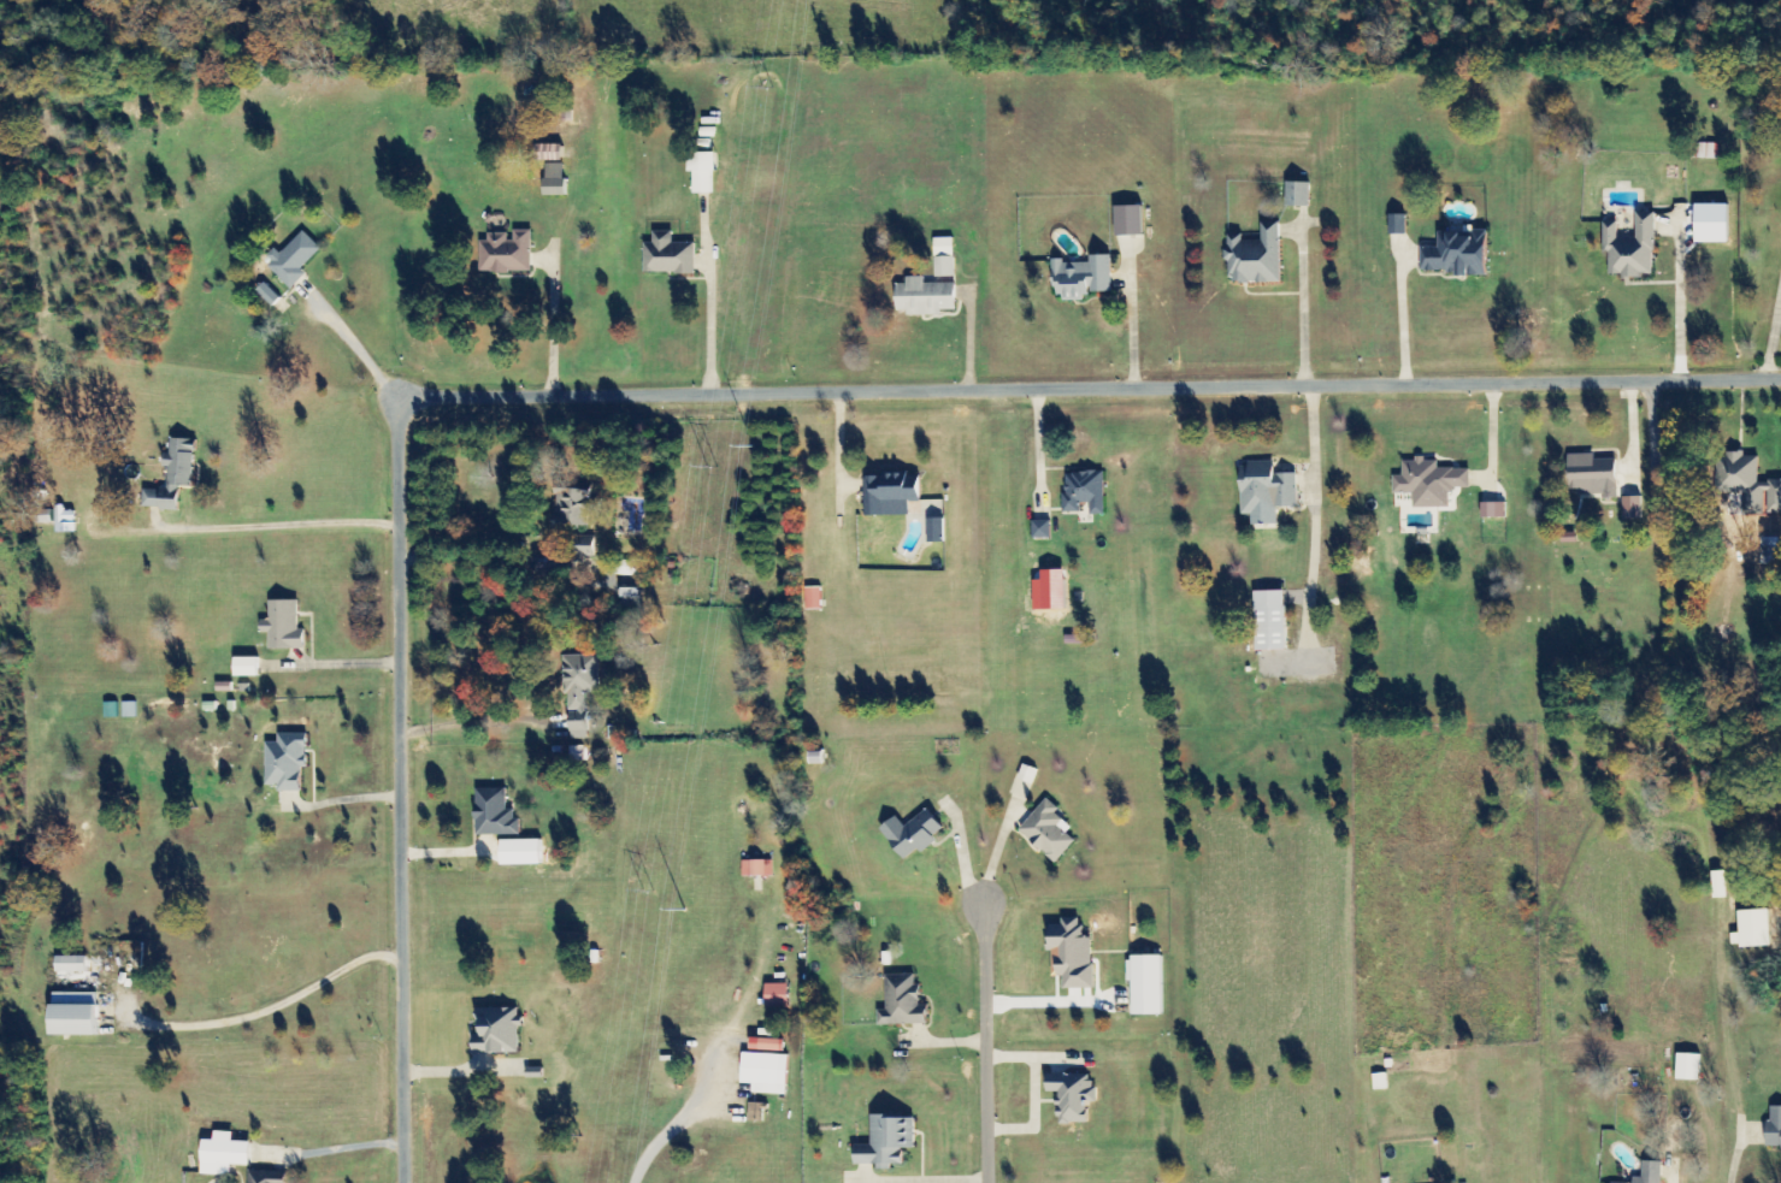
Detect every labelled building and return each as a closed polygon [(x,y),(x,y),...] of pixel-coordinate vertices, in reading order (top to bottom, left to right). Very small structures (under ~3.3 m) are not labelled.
[(1719,145),(1695,144),(1695,160),(1719,160),(1719,145)] [(563,146),(536,145),(536,161),(563,162),(563,146)] [(693,195),(714,194),(713,154),(689,154),(689,174),(693,174),(693,195)] [(565,164),(544,164),(544,197),(565,197),(565,164)] [(1310,182),(1286,181),(1285,205),(1310,206),(1310,182)] [(1143,234),(1142,206),(1114,206),(1115,235),(1143,234)] [(1617,239),(1617,221),(1603,221),(1604,253),(1609,253),(1609,273),(1622,273),(1622,276),(1654,276),(1654,213),(1637,213),(1637,239),(1617,239)] [(1390,234),(1407,234),(1406,214),(1389,214),(1390,234)] [(1280,282),(1280,221),(1261,221),(1261,241),(1242,241),(1242,234),(1227,234),(1227,282),(1280,282)] [(1488,228),(1465,228),(1465,232),(1438,231),(1437,247),(1422,247),(1421,272),(1486,274),(1488,228)] [(307,274),(301,268),(321,250),(303,231),(272,259),(274,261),(268,266),(290,289),(307,274)] [(531,231),(511,231),(511,234),(488,234),(488,242),(479,242),(480,273),(532,272),(531,231)] [(695,243),(673,243),(672,232),(653,232),(653,245),(644,245),(644,275),(696,274),(695,243)] [(934,238),(935,278),(926,278),(926,283),(954,282),(954,238),(934,238)] [(1112,292),(1111,254),(1089,255),(1089,263),(1063,264),(1063,259),(1054,259),(1055,302),(1086,301),(1086,292),(1112,292)] [(955,283),(925,284),(924,277),(906,277),(906,284),(896,284),(896,311),(906,311),(907,316),(943,315),(943,310),(956,310),(955,283)] [(256,290),(272,307),(281,299),(265,282),(256,290)] [(178,509),(179,486),(193,486),(194,439),(171,438),(170,455),(164,454),(163,466),(169,467),(168,490),(144,489),(143,508),(178,509)] [(1758,480),(1759,457),(1744,457),(1744,452),(1720,451),(1718,489),(1746,491),(1745,513),(1764,514),(1764,510),(1780,511),(1780,481),(1758,480)] [(1568,454),(1569,494),(1605,493),(1605,499),(1617,498),(1616,459),(1595,460),(1595,454),(1568,454)] [(1470,468),(1438,468),(1438,459),(1416,459),(1416,461),(1402,461),(1402,476),(1393,476),(1393,493),(1413,493),(1413,507),(1451,507),(1451,488),(1470,488),(1470,468)] [(1297,473),(1274,474),(1274,464),(1240,465),(1241,515),(1252,514),(1252,525),(1278,524),(1277,508),(1298,507),(1297,473)] [(1105,514),(1104,471),(1063,472),(1064,513),(1081,512),(1081,503),(1090,503),(1090,514),(1105,514)] [(865,515),(909,515),(909,502),(919,502),(919,474),(864,475),(865,515)] [(602,498),(589,498),(590,489),(555,488),(554,527),(589,528),(589,513),(602,514),(602,498)] [(1641,496),(1623,497),(1624,519),(1642,518),(1641,496)] [(1506,517),(1506,502),(1481,503),(1482,518),(1506,517)] [(75,508),(56,508),(56,533),(76,532),(75,508)] [(38,523),(52,522),(52,509),(38,510),(38,523)] [(945,519),(928,518),(927,542),(944,543),(945,519)] [(1032,539),(1051,539),(1051,520),(1032,520),(1032,539)] [(595,557),(595,537),(575,536),(574,557),(595,557)] [(1779,537),(1762,537),(1761,564),(1779,565),(1779,537)] [(647,561),(618,561),(617,576),(647,576),(647,561)] [(821,610),(821,587),(805,587),(805,610),(821,610)] [(1286,651),(1284,590),(1254,592),(1256,652),(1286,651)] [(299,600),(270,600),(270,621),(260,621),(260,633),(269,633),(269,649),(305,649),(305,629),(298,629),(299,600)] [(563,656),(564,683),(568,683),(570,739),(589,738),(587,693),(600,693),(599,655),(563,656)] [(258,658),(235,657),(234,676),(258,677),(258,658)] [(136,718),(136,702),(122,702),(123,718),(136,718)] [(105,703),(105,718),(117,717),(116,703),(105,703)] [(583,747),(570,747),(571,761),(584,761),(583,747)] [(476,835),(518,835),(518,809),(507,809),(506,789),(475,789),(476,835)] [(1055,863),(1075,841),(1066,832),(1070,827),(1056,814),(1059,810),(1046,799),(1018,830),(1055,863)] [(944,831),(927,809),(904,826),(896,816),(879,829),(904,861),(944,831)] [(771,860),(743,861),(743,877),(771,876),(771,860)] [(1738,911),(1739,933),(1731,934),(1731,948),(1770,946),(1768,910),(1738,911)] [(1094,989),(1092,938),(1082,939),(1081,917),(1061,918),(1061,924),(1048,925),(1048,950),(1060,950),(1061,965),(1060,965),(1060,989),(1094,989)] [(1162,1014),(1161,955),(1130,956),(1131,1015),(1162,1014)] [(86,956),(56,957),(56,973),(87,972),(86,956)] [(926,1025),(925,1005),(918,1006),(917,975),(886,975),(886,1011),(877,1011),(878,1026),(926,1025)] [(765,985),(765,1007),(788,1007),(788,984),(765,985)] [(521,1052),(519,1009),(473,1010),(474,1054),(521,1052)] [(749,1050),(784,1052),(784,1040),(750,1039),(749,1050)] [(1699,1081),(1701,1055),(1677,1054),(1677,1080),(1699,1081)] [(1088,1123),(1087,1102),(1094,1102),(1094,1074),(1046,1075),(1046,1093),(1057,1092),(1058,1124),(1088,1123)] [(1373,1075),(1374,1091),(1387,1089),(1386,1074),(1373,1075)] [(1780,1147),(1780,1107),(1771,1107),(1770,1122),(1766,1122),(1765,1147),(1780,1147)] [(914,1117),(871,1117),(871,1146),(854,1146),(854,1165),(877,1165),(877,1170),(891,1170),(891,1165),(902,1165),(902,1149),(914,1149),(914,1117)] [(250,1143),(232,1142),(232,1133),(214,1132),(213,1141),(201,1140),(200,1174),(230,1175),(230,1165),(249,1166),(250,1143)] [(1661,1162),(1642,1161),(1642,1178),(1633,1178),(1633,1182),(1661,1182),(1661,1162)]
